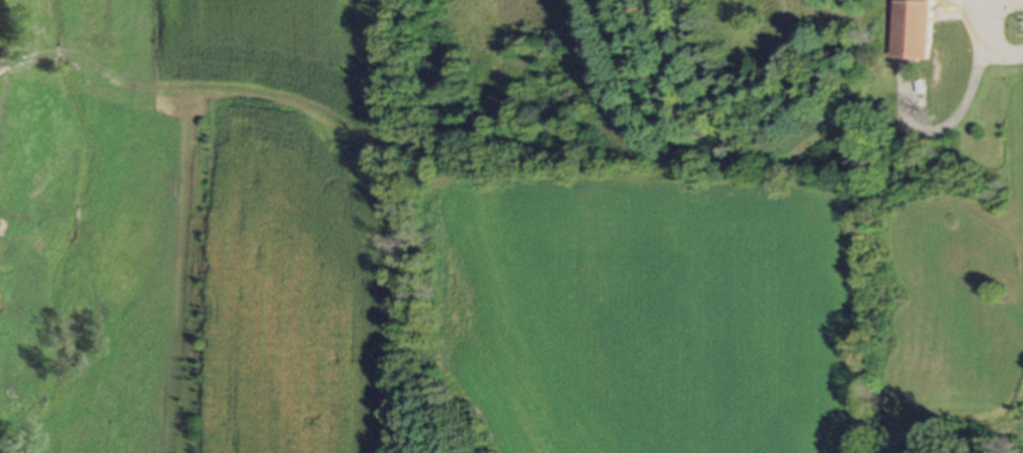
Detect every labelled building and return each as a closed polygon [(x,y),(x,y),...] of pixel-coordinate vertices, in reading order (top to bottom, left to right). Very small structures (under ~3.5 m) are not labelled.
[(892,57),(930,59),(933,0),(895,0),(892,57)]
